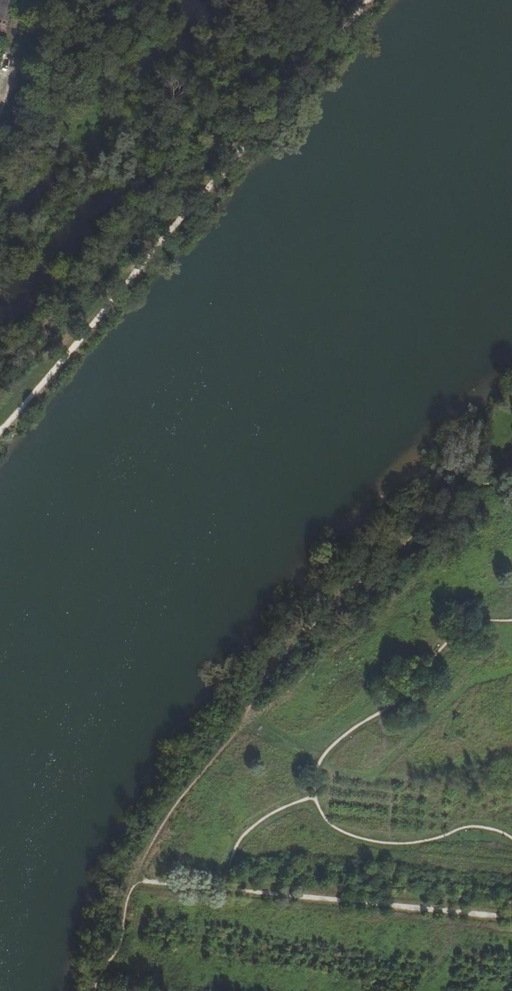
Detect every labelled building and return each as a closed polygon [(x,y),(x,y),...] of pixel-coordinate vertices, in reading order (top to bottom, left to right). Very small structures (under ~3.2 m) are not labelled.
[(9,21),(12,7),(9,5),(10,0),(0,0),(0,19),(9,21)] [(117,118),(121,122),(127,116),(122,112),(117,118)]
